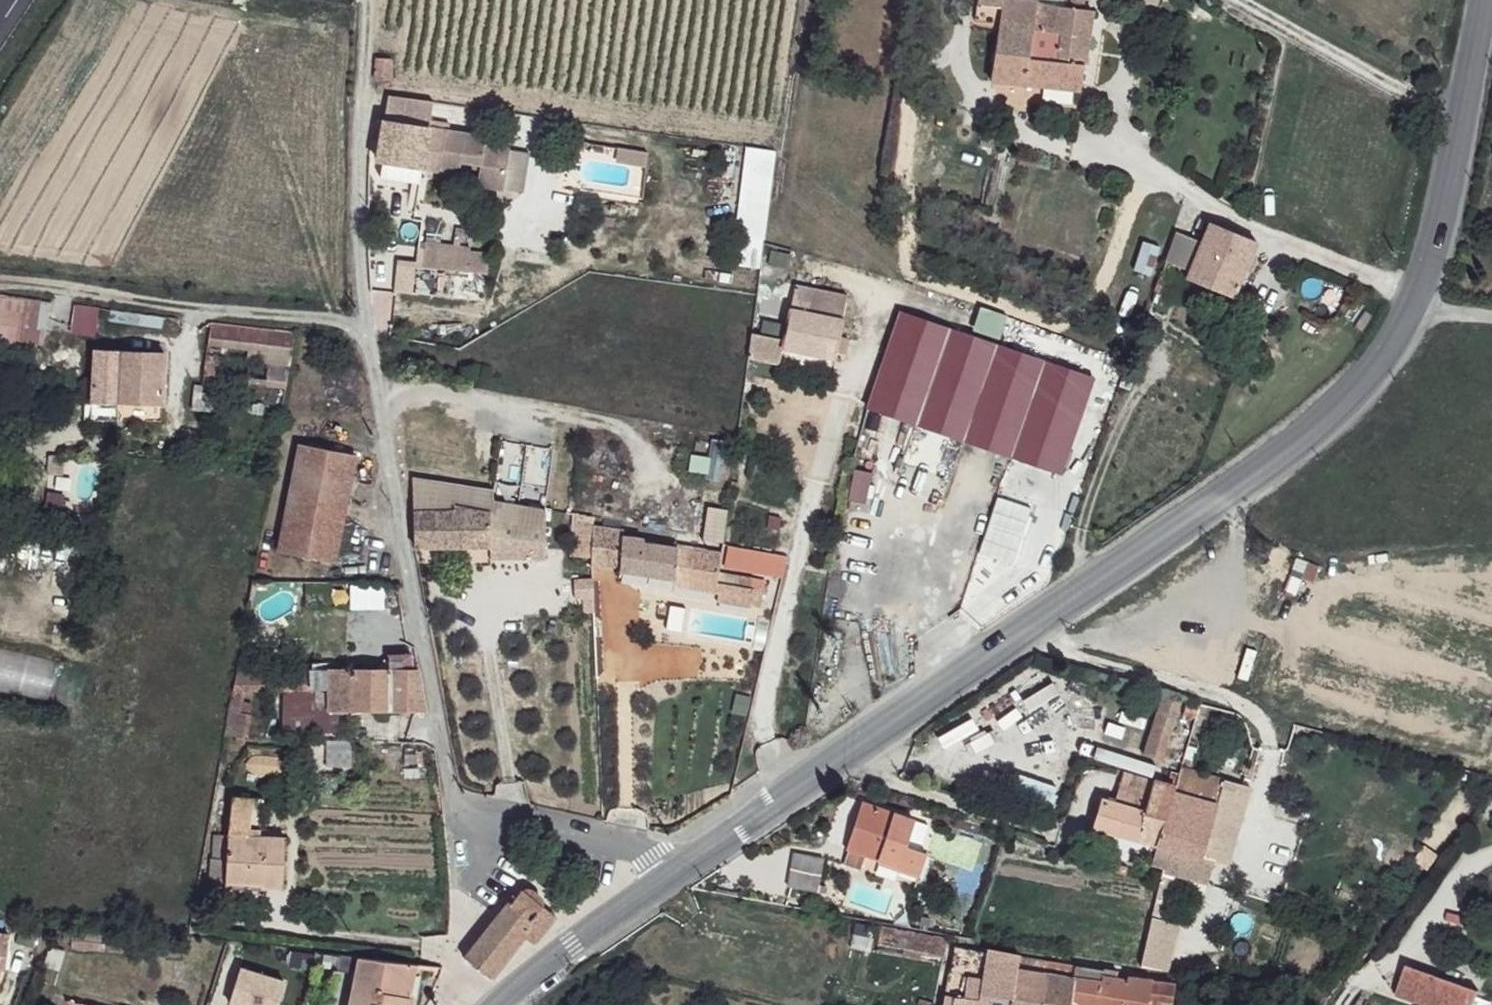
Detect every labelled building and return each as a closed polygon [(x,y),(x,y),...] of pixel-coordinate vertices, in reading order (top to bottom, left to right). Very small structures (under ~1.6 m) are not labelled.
[(974,20),(987,25),(988,33),(997,36),(994,47),(991,64),(993,80),(1080,97),(1083,72),(1030,57),(1037,7),(1038,0),(977,0),(974,20)] [(1060,11),(1080,15),(1082,3),(1064,0),(1062,0),(1060,11)] [(1060,11),(1037,7),(1030,57),(1083,72),(1091,17),(1080,15),(1060,11)] [(391,46),(377,44),(376,57),(390,61),(391,46)] [(391,63),(375,62),(376,83),(391,83),(391,63)] [(435,104),(386,97),(382,119),(425,127),(432,126),(432,121),(435,104)] [(425,127),(382,119),(377,161),(419,169),(425,127)] [(432,121),(432,126),(425,127),(419,169),(425,169),(454,171),(456,157),(479,161),(475,184),(501,189),(508,146),(486,144),(487,135),(450,129),(451,124),(432,121)] [(1004,139),(985,135),(983,145),(1002,150),(1004,139)] [(531,149),(508,146),(501,189),(524,192),(531,149)] [(759,270),(774,152),(744,148),(728,266),(759,270)] [(1192,238),(1177,236),(1171,254),(1194,262),(1207,232),(1199,227),(1192,238)] [(1251,250),(1207,232),(1194,262),(1185,280),(1227,301),(1251,250)] [(416,252),(388,250),(387,265),(415,268),(416,252)] [(483,259),(416,252),(415,268),(481,276),(483,259)] [(1194,262),(1171,254),(1161,281),(1179,287),(1185,280),(1194,262)] [(1179,287),(1161,281),(1157,292),(1172,298),(1179,287)] [(851,298),(805,283),(787,335),(784,343),(828,358),(851,298)] [(18,353),(18,344),(47,346),(49,301),(0,298),(0,352),(18,353)] [(1086,381),(898,311),(864,406),(959,441),(1052,475),(1086,381)] [(975,313),(972,336),(1000,340),(1003,316),(975,313)] [(787,335),(757,325),(749,349),(779,359),(784,343),(787,335)] [(295,336),(211,326),(208,341),(291,354),(295,336)] [(161,359),(94,350),(87,410),(114,412),(116,395),(156,402),(161,359)] [(289,371),(208,359),(204,374),(285,388),(289,371)] [(353,460),(299,448),(277,552),(331,564),(353,460)] [(489,492),(415,486),(411,543),(486,551),(488,537),(490,514),(490,502),(489,492)] [(542,509),(490,502),(490,514),(488,537),(486,551),(485,565),(540,568),(542,509)] [(723,542),(723,510),(703,510),(703,542),(723,542)] [(591,561),(665,574),(665,579),(702,586),(709,587),(707,577),(712,548),(679,540),(674,545),(626,533),(623,528),(606,524),(593,524),(591,561)] [(48,586),(75,591),(84,544),(57,539),(48,586)] [(511,575),(494,573),(493,583),(510,584),(511,579),(511,575)] [(392,649),(392,666),(410,667),(411,651),(392,649)] [(392,666),(259,669),(260,708),(280,710),(281,725),(324,725),(337,717),(337,706),(424,707),(419,667),(410,667),(392,666)] [(259,669),(233,671),(229,712),(227,732),(235,732),(252,734),(252,721),(239,721),(242,709),(260,708),(259,669)] [(1185,696),(1165,688),(1143,752),(1163,757),(1185,696)] [(1138,837),(1161,843),(1156,860),(1164,863),(1162,866),(1203,881),(1212,857),(1201,853),(1226,778),(1181,763),(1175,786),(1152,780),(1133,774),(1123,803),(1104,800),(1094,827),(1138,837)] [(1251,787),(1226,778),(1201,853),(1212,857),(1225,862),(1251,787)] [(849,849),(881,859),(902,865),(922,873),(928,853),(909,847),(916,819),(897,813),(864,801),(849,849)] [(283,835),(226,829),(222,879),(256,881),(258,886),(278,887),(283,835)] [(822,860),(794,853),(790,887),(818,891),(821,868),(822,860)] [(510,904),(467,960),(489,978),(524,935),(533,940),(555,915),(539,907),(539,900),(534,891),(521,891),(510,904)] [(1171,974),(1175,923),(1143,920),(1139,972),(1171,974)] [(950,941),(884,928),(878,951),(945,965),(950,941)] [(1150,996),(1172,1001),(1175,983),(1153,978),(1128,973),(1127,980),(1103,976),(1103,968),(1078,963),(1049,961),(1022,956),(972,951),(953,948),(954,972),(949,996),(954,997),(954,1004),(1148,1004),(1150,996)] [(354,958),(318,955),(317,964),(353,971),(354,958)] [(354,958),(353,971),(348,1004),(409,1004),(414,966),(354,958)] [(1432,968),(1412,960),(1401,993),(1423,1000),(1432,968)] [(1432,968),(1423,1000),(1438,1004),(1472,1004),(1480,982),(1432,968)] [(235,977),(229,1004),(274,1004),(278,987),(235,977)]
